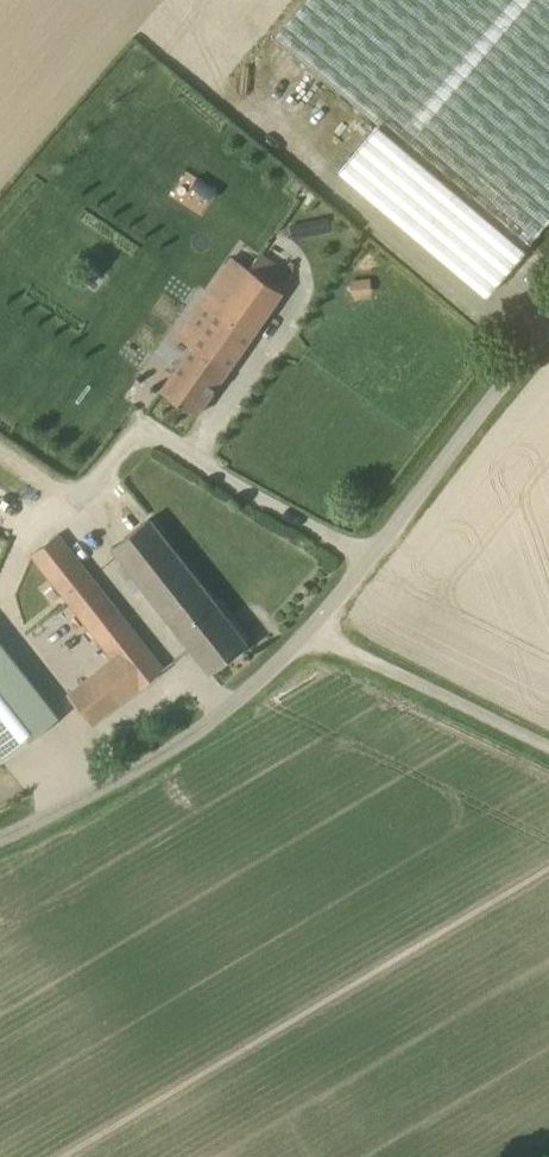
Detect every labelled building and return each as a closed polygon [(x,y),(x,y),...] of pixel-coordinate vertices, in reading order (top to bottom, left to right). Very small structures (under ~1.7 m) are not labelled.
[(526,249),(548,221),(548,0),(305,0),(275,36),(380,125),(339,172),(485,296),(526,249)] [(197,415),(283,292),(281,290),(291,276),(259,254),(249,268),(236,259),(211,295),(222,303),(161,390),(197,415)] [(349,296),(369,293),(367,277),(347,280),(349,296)] [(130,571),(210,672),(247,642),(149,518),(112,545),(130,571)] [(160,671),(59,535),(34,554),(36,556),(135,689),(160,671)] [(5,760),(61,717),(0,639),(0,755),(5,760)]
